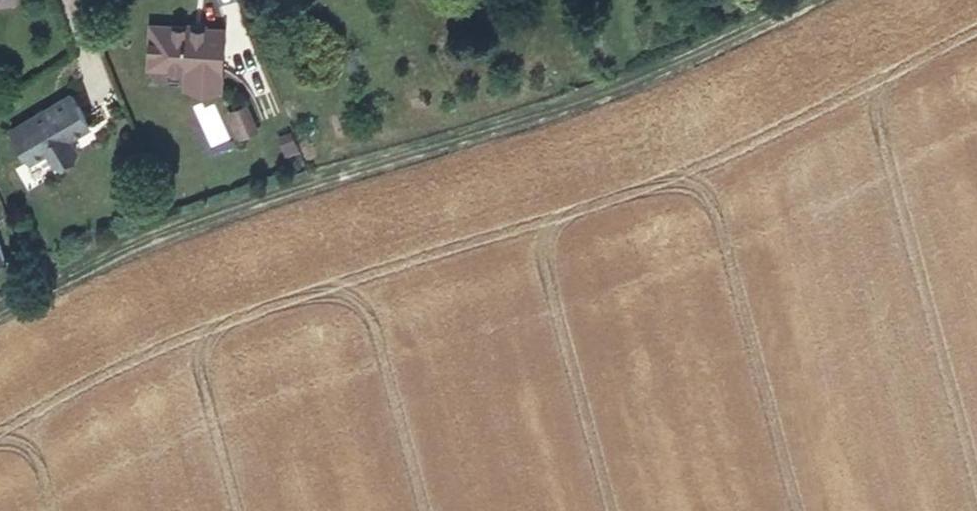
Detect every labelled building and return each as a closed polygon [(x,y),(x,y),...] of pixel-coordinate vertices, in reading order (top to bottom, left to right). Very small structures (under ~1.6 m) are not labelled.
[(185,86),(218,89),(223,29),(152,23),(149,65),(186,68),(185,86)] [(54,163),(75,151),(68,138),(88,125),(69,94),(10,129),(29,161),(46,150),(54,163)] [(244,106),(230,110),(240,136),(253,130),(244,106)]
